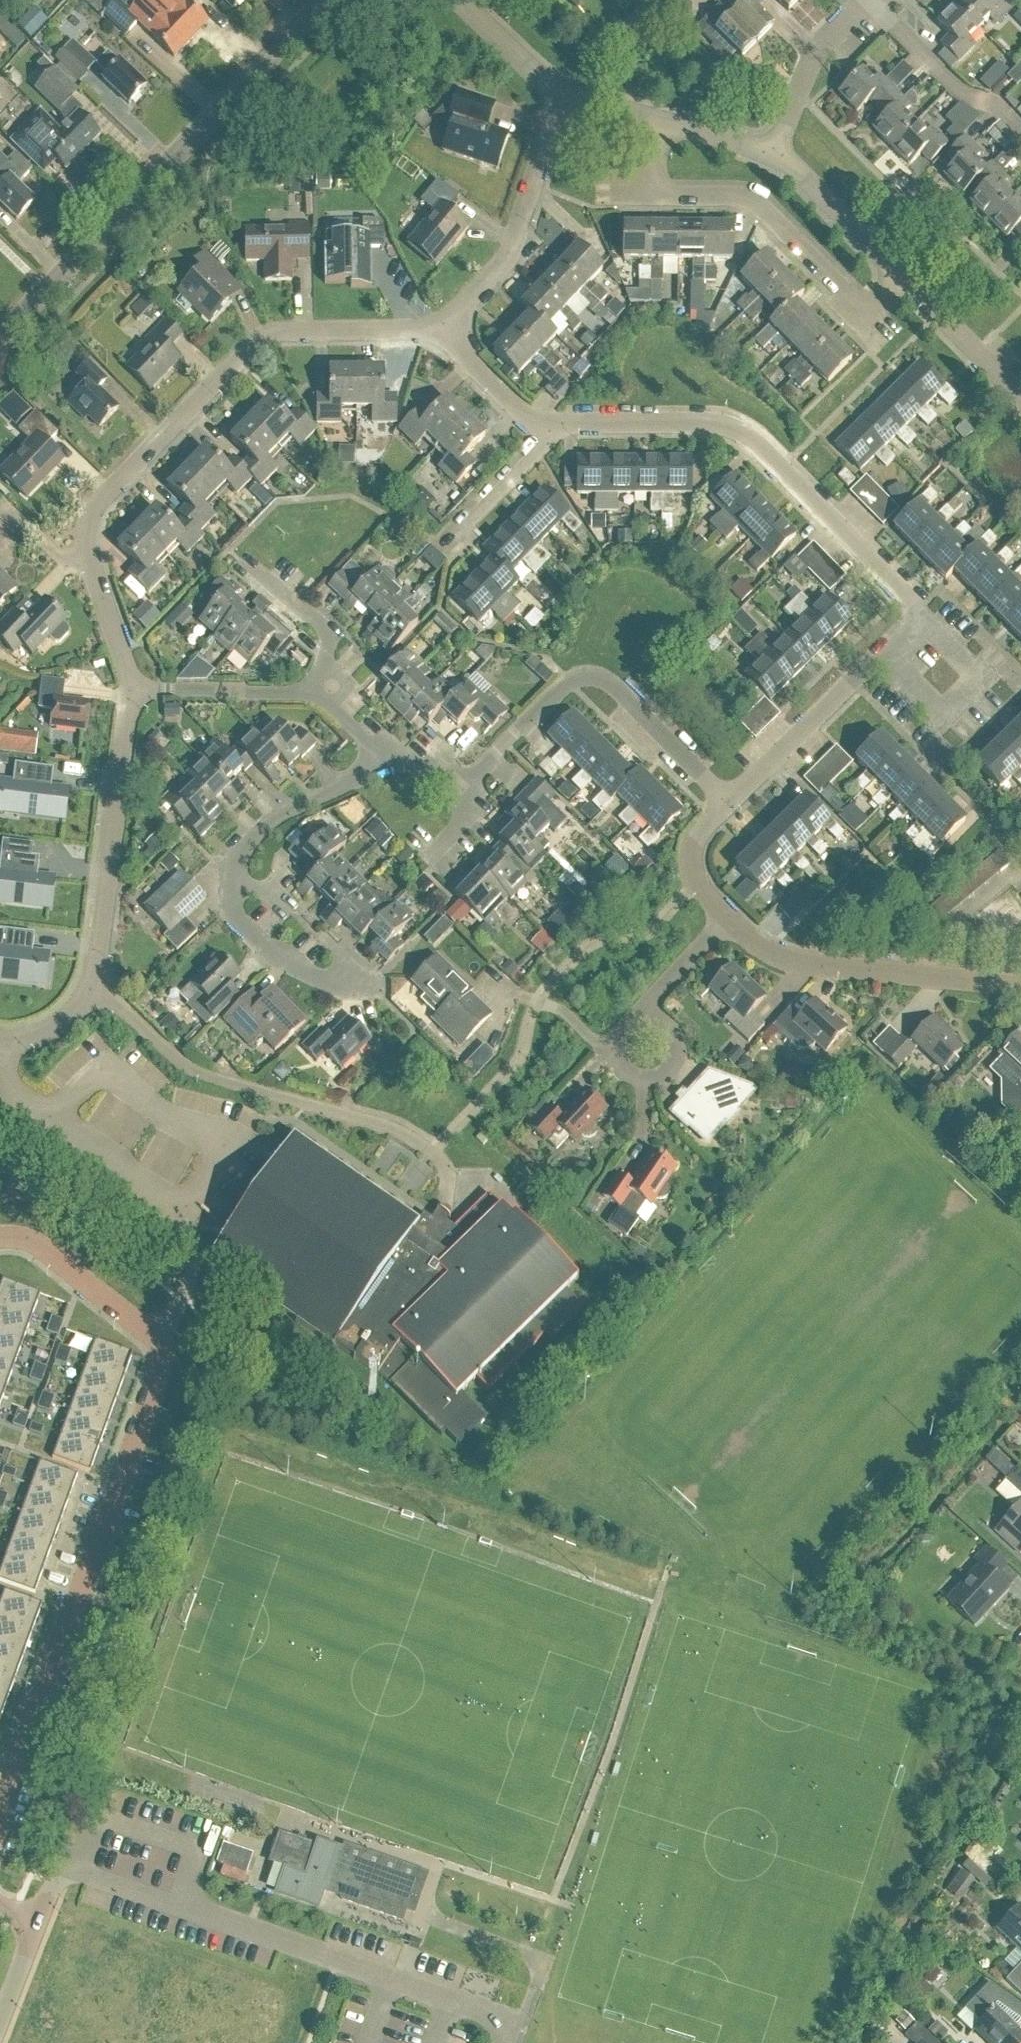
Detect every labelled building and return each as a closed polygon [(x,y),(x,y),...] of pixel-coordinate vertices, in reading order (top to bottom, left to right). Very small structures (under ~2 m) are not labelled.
[(93,11),(101,4),(97,0),(84,0),(93,11)] [(116,3),(103,16),(125,38),(139,23),(153,37),(151,39),(173,60),(190,42),(168,21),(165,24),(142,1),(141,2),(139,0),(113,0),(116,3)] [(207,25),(184,3),(183,5),(177,0),(154,0),(155,1),(154,2),(171,18),(168,21),(190,42),(207,25)] [(242,0),(223,0),(233,9),(242,0)] [(758,0),(735,0),(727,7),(734,14),(730,19),(756,45),(772,29),(751,8),(759,0),(758,0)] [(787,14),(801,0),(774,0),(787,14)] [(983,0),(962,0),(955,8),(978,30),(988,20),(995,27),(1011,11),(1001,0),(987,0),(985,2),(983,0)] [(756,45),(730,19),(718,7),(695,31),(712,48),(720,40),(741,61),(756,45)] [(978,30),(955,8),(937,25),(949,37),(940,46),(945,51),(938,58),(950,71),(974,48),(967,41),(978,30)] [(38,14),(21,31),(30,39),(47,22),(38,14)] [(17,51),(25,43),(0,19),(0,34),(17,51)] [(96,64),(72,42),(55,60),(53,57),(52,58),(52,57),(49,60),(58,68),(56,70),(74,87),(96,64)] [(128,107),(145,89),(118,63),(117,64),(107,54),(95,66),(106,76),(101,81),(128,107)] [(36,68),(49,79),(35,93),(58,115),(65,128),(61,132),(60,133),(82,154),(99,137),(78,117),(82,112),(71,102),(79,94),(55,70),(54,71),(44,60),(36,68)] [(876,111),(894,93),(879,77),(872,84),(861,73),(838,96),(856,114),(868,103),(876,111)] [(894,93),(876,111),(885,120),(873,131),(891,149),(914,126),(903,116),(910,109),(894,93)] [(461,95),(437,119),(451,124),(441,153),(448,155),(496,172),(508,137),(489,130),(497,106),(489,103),(462,94),(461,95)] [(60,133),(61,132),(40,113),(10,143),(11,144),(10,145),(32,165),(32,164),(45,176),(57,164),(65,172),(82,154),(60,133)] [(414,122),(414,123),(413,124),(425,135),(434,124),(422,114),(421,114),(414,122)] [(1016,141),(999,124),(986,136),(1003,153),(1016,141)] [(925,137),(914,126),(891,149),(908,167),(920,155),(929,164),(947,146),(932,130),(925,137)] [(961,138),(952,129),(945,136),(954,145),(961,138)] [(971,186),(991,166),(984,172),(974,162),(980,155),(965,140),(947,158),(955,166),(943,178),(962,196),(971,186)] [(979,194),(970,204),(987,222),(1010,199),(1000,188),(1007,181),(1000,175),(1017,159),(1008,150),(997,161),(991,166),(971,186),(979,194)] [(35,204),(16,186),(32,171),(14,154),(6,163),(0,157),(0,207),(16,223),(35,204)] [(307,180),(289,180),(289,196),(308,195),(307,180)] [(436,268),(468,229),(448,213),(458,201),(437,185),(420,205),(433,216),(409,246),(436,268)] [(987,222),(1005,240),(1013,232),(1020,240),(1020,209),(1010,199),(987,222)] [(227,206),(216,207),(217,217),(223,217),(223,215),(224,214),(224,213),(228,212),(227,206)] [(349,290),(369,290),(368,249),(384,249),(383,226),(380,220),(361,220),(361,234),(329,234),(330,254),(323,254),(324,286),(349,285),(349,290)] [(308,263),(308,252),(307,225),(289,226),(289,230),(245,231),(245,263),(264,263),(264,283),(290,283),(290,263),(308,263)] [(650,228),(623,228),(622,262),(641,262),(641,270),(638,270),(638,284),(650,284),(650,228)] [(677,228),(650,228),(650,284),(662,284),(662,270),(658,270),(658,262),(677,262),(677,228)] [(704,228),(677,228),(677,262),(691,262),(691,270),(691,284),(703,284),(704,228)] [(731,229),(704,228),(703,284),(715,284),(715,270),(712,270),(712,263),(731,263),(731,229)] [(2,244),(10,251),(22,239),(13,231),(2,244)] [(219,266),(231,253),(221,244),(209,256),(219,266)] [(577,248),(558,268),(599,307),(607,298),(597,288),(594,291),(589,286),(602,272),(577,248)] [(209,323),(231,301),(239,292),(202,255),(192,266),(201,274),(180,296),(181,296),(175,303),(186,314),(192,307),(209,323)] [(783,277),(764,257),(740,281),(753,295),(747,300),(745,298),(735,308),(743,316),(783,277)] [(558,268),(540,287),(564,311),(565,311),(577,298),(583,303),(580,305),(591,315),(599,307),(558,268)] [(783,277),(743,316),(752,325),(762,315),(760,312),(765,307),(777,319),(777,320),(794,304),(802,296),(783,277)] [(650,284),(638,284),(638,292),(638,304),(650,304),(650,284)] [(564,311),(540,287),(521,307),(529,316),(530,315),(546,331),(546,330),(559,317),(564,323),(562,325),(572,335),(581,326),(565,311),(564,311)] [(143,298),(131,310),(140,319),(151,307),(143,298)] [(689,299),(689,314),(703,315),(703,299),(689,299)] [(613,302),(604,312),(614,321),(624,312),(613,302)] [(777,320),(777,319),(753,343),(762,352),(772,342),(770,340),(775,334),(788,347),(813,323),(794,304),(777,320)] [(511,335),(552,373),(560,381),(564,376),(556,369),(561,365),(550,355),(548,357),(542,352),(555,338),(546,330),(546,331),(530,315),(529,316),(511,335)] [(149,393),(179,361),(168,350),(180,337),(164,322),(145,342),(149,346),(126,370),(149,393)] [(813,323),(788,347),(801,360),(796,365),(793,363),(783,373),(791,382),(831,342),(813,323)] [(589,334),(580,343),(587,351),(596,341),(589,334)] [(552,373),(511,335),(493,355),(518,378),(530,365),(536,370),(534,372),(544,382),(550,387),(544,393),(553,401),(566,387),(560,381),(552,373)] [(831,342),(791,382),(799,390),(810,380),(808,378),(813,373),(826,386),(851,362),(831,342)] [(943,390),(918,365),(898,385),(922,410),(925,408),(936,397),(947,408),(957,399),(945,387),(943,390)] [(99,430),(117,411),(97,392),(105,383),(87,366),(76,377),(85,386),(67,405),(84,422),(87,419),(99,430)] [(356,371),(329,371),(329,398),(316,398),(316,426),(340,426),(340,412),(356,411),(356,371)] [(382,371),(356,371),(356,411),(372,411),(372,426),(395,426),(395,398),(382,398),(382,371)] [(922,410),(898,385),(877,406),(902,431),(904,429),(915,418),(926,429),(936,420),(925,408),(922,410)] [(465,421),(446,402),(427,421),(418,412),(398,432),(415,448),(425,438),(437,449),(465,421)] [(266,403),(248,422),(277,450),(288,439),(299,449),(315,433),(294,413),(286,422),(266,403)] [(902,431),(877,406),(856,426),(880,452),(883,449),(894,438),(905,450),(915,440),(904,429),(902,431)] [(61,462),(46,447),(56,436),(35,415),(17,433),(29,444),(0,474),(0,475),(25,500),(61,462)] [(484,439),(465,421),(437,449),(448,460),(438,471),(454,487),(474,466),(465,458),(484,439)] [(277,450),(248,422),(230,441),(249,460),(241,469),(261,488),(276,472),(266,462),(277,450)] [(880,452),(856,426),(834,447),(859,473),(873,459),(884,470),(894,461),(883,449),(880,452)] [(204,451),(185,470),(215,498),(226,486),(236,496),(252,480),(260,489),(261,488),(241,469),(240,469),(232,461),(223,469),(204,451)] [(576,460),(576,469),(563,469),(564,489),(576,489),(576,496),(594,496),(594,504),(593,504),(593,514),(605,514),(605,460),(576,460)] [(605,460),(605,514),(617,514),(617,504),(616,504),(616,496),(633,496),(633,460),(605,460)] [(662,460),(633,460),(633,496),(650,496),(650,504),(649,504),(649,514),(662,514),(662,460)] [(690,460),(662,460),(662,514),(673,514),(673,504),(673,496),(690,496),(690,460)] [(185,470),(167,489),(186,507),(178,516),(182,520),(202,540),(203,540),(198,535),(214,520),(203,510),(215,498),(185,470)] [(845,472),(838,479),(847,489),(854,482),(845,472)] [(735,476),(726,485),(717,476),(702,492),(710,500),(710,501),(722,514),(716,519),(716,518),(708,526),(716,534),(755,496),(735,476)] [(898,511),(892,505),(866,478),(849,494),(882,527),(898,511)] [(887,492),(892,505),(907,499),(902,485),(887,492)] [(543,490),(522,511),(548,536),(560,524),(565,529),(565,530),(572,537),(573,536),(581,547),(589,540),(581,529),(581,528),(568,515),(543,490)] [(916,507),(893,530),(910,547),(934,523),(932,522),(923,512),(936,499),(929,491),(914,506),(916,507)] [(264,493),(257,500),(264,507),(271,500),(264,493)] [(755,496),(716,534),(725,543),(733,535),(732,535),(737,529),(749,542),(775,516),(755,496)] [(955,500),(932,522),(934,523),(910,547),(927,564),(951,540),(949,539),(940,529),(962,507),(955,500)] [(174,529),(154,510),(136,529),(165,557),(176,546),(187,556),(202,540),(182,520),(174,529)] [(548,536),(522,511),(502,531),(541,569),(550,560),(542,552),(542,553),(536,548),(548,536)] [(775,516),(749,542),(761,554),(756,559),(755,558),(747,566),(756,575),(795,537),(775,516)] [(605,517),(590,517),(590,531),(605,530),(605,517)] [(672,532),(672,517),(662,517),(662,532),(672,532)] [(962,526),(949,539),(951,540),(927,564),(944,581),(953,573),(968,558),(957,546),(970,533),(962,526)] [(136,529),(117,548),(137,567),(128,576),(148,596),(164,579),(154,569),(165,557),(136,529)] [(541,569),(502,531),(482,552),(491,560),(492,558),(509,575),(520,564),(526,569),(525,569),(533,577),(541,569)] [(632,534),(618,534),(618,546),(632,546),(632,534)] [(975,550),(968,558),(953,573),(969,590),(993,566),(991,565),(982,555),(995,542),(988,534),(973,549),(975,550)] [(420,539),(409,549),(420,559),(431,548),(420,539)] [(820,554),(812,545),(796,561),(804,570),(820,554)] [(436,574),(447,563),(431,548),(421,558),(422,559),(421,560),(436,574)] [(993,566),(969,590),(986,607),(1010,583),(1008,582),(998,572),(1012,559),(1005,551),(991,565),(993,566)] [(820,554),(804,570),(812,578),(828,562),(820,554)] [(492,558),(491,560),(471,580),(510,618),(519,608),(512,601),(511,601),(505,596),(518,583),(509,575),(492,558)] [(828,562),(812,578),(820,586),(836,570),(828,562)] [(377,571),(368,580),(350,564),(328,588),(345,604),(342,608),(349,615),(358,606),(367,614),(393,587),(392,585),(394,583),(395,579),(393,577),(388,572),(385,570),(382,571),(380,574),(377,571)] [(1008,582),(1010,583),(986,607),(1003,624),(1020,606),(1020,595),(1015,589),(1020,584),(1020,569),(1008,582)] [(845,578),(836,570),(820,586),(828,594),(845,578)] [(0,576),(0,607),(15,591),(0,576)] [(212,640),(241,609),(232,601),(240,592),(232,585),(229,588),(220,580),(205,598),(213,606),(198,623),(215,637),(212,640)] [(510,618),(471,580),(452,599),(478,624),(490,612),(495,617),(494,617),(503,626),(510,618)] [(741,603),(753,591),(741,580),(729,592),(741,603)] [(393,587),(367,614),(375,623),(366,632),(374,639),(410,602),(406,598),(393,587)] [(410,602),(374,639),(383,648),(381,650),(388,656),(416,627),(407,617),(426,597),(420,591),(419,592),(410,602)] [(794,592),(786,599),(792,604),(799,597),(794,592)] [(799,597),(792,604),(830,643),(850,623),(825,598),(813,610),(807,604),(808,604),(800,596),(799,597)] [(241,609),(212,640),(230,656),(232,653),(258,625),(259,625),(262,622),(261,621),(271,610),(259,599),(251,608),(256,611),(248,620),(239,613),(242,610),(241,609)] [(44,602),(23,624),(12,614),(0,627),(0,644),(11,655),(20,647),(30,657),(48,638),(54,644),(58,644),(67,635),(67,631),(61,625),(64,621),(44,602)] [(146,604),(132,619),(146,632),(160,617),(146,604)] [(830,643),(792,604),(783,613),(790,621),(791,620),(797,626),(785,637),(810,663),(830,643)] [(182,606),(168,620),(165,623),(176,635),(193,617),(182,606)] [(1003,624),(1019,641),(1020,639),(1020,606),(1003,624)] [(744,613),(734,623),(746,635),(756,626),(744,613)] [(457,631),(440,615),(432,623),(449,639),(457,631)] [(266,632),(259,625),(258,625),(232,653),(249,668),(264,650),(273,658),(288,641),(280,633),(282,630),(274,623),(266,632)] [(469,643),(457,632),(449,640),(460,651),(469,643)] [(760,635),(751,644),(789,683),(810,663),(785,637),(773,649),(767,643),(768,643),(760,635)] [(789,683),(751,644),(743,652),(751,660),(751,659),(757,665),(744,677),(753,685),(745,693),(758,706),(763,701),(766,699),(769,702),(789,683)] [(482,649),(476,656),(486,665),(498,652),(482,649)] [(387,705),(422,668),(406,652),(379,680),(389,689),(380,698),(387,705)] [(149,673),(159,665),(150,654),(140,662),(149,673)] [(429,674),(422,668),(387,705),(403,720),(437,682),(428,691),(420,684),(429,674)] [(85,733),(88,705),(61,702),(63,684),(41,681),(37,710),(51,712),(49,729),(85,733)] [(437,682),(403,720),(410,727),(418,717),(427,726),(454,698),(453,697),(437,682)] [(454,698),(427,726),(428,726),(432,722),(437,727),(446,719),(456,728),(466,717),(473,723),(476,723),(479,720),(490,730),(506,713),(487,694),(481,700),(465,685),(453,697),(454,698)] [(763,701),(758,706),(755,709),(771,725),(779,717),(763,701)] [(179,719),(179,707),(164,707),(164,719),(179,719)] [(755,709),(747,717),(763,733),(771,725),(755,709)] [(594,736),(573,714),(547,739),(561,753),(550,764),(559,774),(571,763),(569,761),(594,736)] [(763,733),(747,717),(738,725),(754,741),(763,733)] [(1010,733),(1020,744),(1020,722),(1010,733)] [(259,726),(252,733),(279,760),(278,761),(287,770),(298,759),(300,761),(315,747),(298,730),(289,739),(277,726),(268,735),(259,726)] [(279,760),(252,733),(228,757),(242,771),(241,772),(243,774),(252,765),(272,785),(279,778),(271,769),(278,761),(279,760)] [(993,750),(1017,773),(1018,772),(1020,769),(1020,744),(1010,733),(993,750)] [(156,734),(149,742),(154,747),(162,739),(156,734)] [(614,756),(594,736),(569,761),(571,763),(582,774),(570,785),(579,794),(591,783),(589,781),(614,756)] [(873,780),(897,756),(879,738),(855,762),(867,774),(854,786),(861,794),(874,781),(873,780)] [(242,771),(228,757),(215,744),(198,760),(201,763),(237,799),(244,793),(232,781),(241,772),(242,771)] [(836,748),(827,756),(844,773),(852,764),(836,748)] [(975,767),(998,791),(1011,779),(1020,790),(1020,775),(1018,772),(1017,773),(993,750),(975,767)] [(633,775),(614,756),(589,781),(591,783),(602,794),(590,806),(600,816),(612,803),(610,801),(615,797),(613,795),(633,775)] [(844,773),(827,756),(819,764),(836,780),(844,773)] [(873,780),(874,781),(883,791),(871,803),(878,811),(891,798),(889,797),(914,773),(897,756),(873,780)] [(237,799),(201,763),(186,778),(213,805),(222,797),(231,806),(237,799)] [(819,764),(811,772),(828,788),(836,780),(819,764)] [(1,811),(63,818),(66,792),(51,790),(53,769),(15,765),(12,786),(4,785),(1,811)] [(634,776),(633,775),(613,795),(615,797),(615,796),(628,810),(617,821),(626,831),(637,819),(635,817),(661,792),(639,771),(634,776)] [(828,788),(811,772),(803,781),(819,797),(828,788)] [(889,797),(891,798),(900,808),(887,820),(895,827),(907,815),(906,814),(930,790),(914,773),(889,797)] [(213,805),(186,778),(179,784),(184,789),(175,797),(170,793),(161,802),(199,841),(214,826),(212,824),(222,814),(213,805)] [(514,808),(504,819),(546,858),(542,854),(548,847),(539,838),(548,829),(547,828),(556,819),(547,810),(549,808),(556,800),(537,781),(529,789),(512,807),(514,808)] [(128,794),(136,801),(147,790),(140,782),(128,794)] [(566,783),(557,792),(568,803),(577,794),(566,783)] [(906,814),(907,815),(916,825),(904,837),(911,845),(924,832),(922,831),(947,807),(930,790),(906,814)] [(681,813),(661,792),(635,817),(637,819),(649,831),(637,842),(646,851),(658,839),(657,838),(681,813)] [(804,800),(787,817),(811,841),(813,839),(822,830),(835,843),(842,835),(828,821),(827,823),(804,800)] [(843,808),(835,800),(828,806),(836,815),(843,808)] [(587,803),(578,811),(589,823),(598,815),(587,803)] [(922,831),(924,832),(933,842),(920,854),(927,861),(964,824),(947,807),(922,831)] [(811,841),(787,817),(770,833),(794,858),(796,856),(805,847),(818,859),(825,852),(813,839),(811,841)] [(546,858),(504,819),(497,826),(507,835),(498,844),(499,846),(529,874),(530,875),(546,858)] [(375,844),(387,832),(376,820),(364,832),(375,844)] [(334,856),(334,857),(345,846),(329,830),(313,846),(304,837),(287,854),(296,862),(292,866),(299,873),(308,864),(317,872),(318,873),(334,856)] [(770,833),(753,850),(777,875),(779,873),(788,863),(801,876),(803,874),(812,884),(818,878),(796,856),(794,858),(770,833)] [(155,835),(144,846),(155,857),(166,845),(155,835)] [(385,839),(378,847),(384,853),(391,844),(385,839)] [(529,874),(499,846),(491,854),(487,851),(480,858),(490,867),(482,875),(479,873),(506,900),(509,902),(525,886),(521,882),(529,874)] [(402,868),(414,856),(405,847),(393,859),(402,868)] [(753,850),(735,868),(759,892),(771,880),(784,893),(791,886),(779,873),(777,875),(753,850)] [(989,861),(1000,874),(1010,866),(999,852),(989,861)] [(53,881),(37,879),(39,859),(1,854),(0,860),(0,902),(50,908),(53,881)] [(318,873),(317,872),(297,892),(304,899),(313,891),(323,900),(350,872),(334,857),(334,856),(318,873)] [(844,870),(851,863),(845,856),(838,863),(844,870)] [(616,880),(627,869),(615,857),(604,869),(616,880)] [(179,866),(171,858),(160,868),(169,877),(179,866)] [(652,866),(644,858),(634,869),(641,877),(652,866)] [(952,890),(975,868),(966,859),(943,881),(952,890)] [(350,872),(323,900),(330,908),(319,919),(326,927),(365,888),(350,872)] [(506,900),(479,873),(469,883),(460,874),(453,881),(457,884),(449,892),(455,898),(454,899),(459,903),(445,918),(456,928),(470,914),(487,931),(498,919),(492,914),(506,900)] [(579,888),(563,873),(555,880),(567,892),(558,902),(576,919),(593,901),(587,896),(585,898),(577,890),(579,888)] [(424,874),(414,884),(424,894),(433,885),(424,874)] [(204,900),(180,876),(144,911),(167,935),(162,940),(176,954),(197,934),(183,920),(204,900)] [(374,897),(365,888),(326,927),(333,933),(342,924),(359,941),(394,906),(395,905),(405,894),(403,892),(391,904),(383,896),(376,894),(374,897)] [(449,902),(438,892),(429,901),(440,912),(449,902)] [(799,894),(781,912),(792,923),(810,905),(799,894)] [(395,905),(394,906),(359,941),(359,942),(367,934),(376,942),(367,951),(374,959),(378,955),(386,964),(403,947),(394,938),(412,921),(411,920),(413,917),(404,908),(402,911),(395,905)] [(563,934),(564,932),(565,934),(577,921),(566,911),(563,914),(559,911),(549,921),(563,934)] [(452,928),(445,921),(443,919),(434,929),(443,938),(452,928)] [(34,935),(0,931),(0,979),(37,984),(40,956),(32,955),(34,935)] [(554,944),(542,933),(532,944),(544,955),(554,944)] [(191,986),(199,994),(193,1001),(196,1004),(190,1011),(206,1027),(232,1001),(224,992),(239,977),(219,957),(191,986)] [(436,959),(411,984),(424,997),(419,1002),(435,1018),(431,1022),(459,1049),(490,1018),(468,997),(471,994),(436,959)] [(509,963),(501,971),(510,980),(518,972),(509,963)] [(714,977),(713,981),(714,985),(709,991),(732,1013),(723,1022),(747,1045),(763,1028),(750,1015),(764,999),(730,968),(725,973),(721,972),(717,974),(714,977)] [(254,992),(247,998),(223,1021),(250,1049),(260,1039),(274,1053),(304,1024),(271,990),(261,1000),(254,992)] [(789,1009),(771,1030),(762,1039),(767,1044),(776,1034),(790,1047),(794,1050),(798,1052),(803,1052),(807,1052),(811,1049),(814,1046),(824,1055),(845,1031),(814,1003),(800,1019),(789,1009)] [(172,1038),(182,1028),(171,1015),(160,1026),(172,1038)] [(945,1031),(933,1019),(907,1047),(888,1030),(871,1048),(897,1071),(917,1049),(942,1072),(961,1051),(942,1034),(945,1031)] [(369,1044),(346,1021),(328,1039),(320,1030),(300,1049),(315,1064),(324,1056),(340,1072),(369,1044)] [(1020,1033),(998,1057),(1001,1059),(989,1072),(1000,1083),(1000,1108),(1016,1123),(1020,1118),(1020,1033)] [(744,1056),(735,1048),(724,1060),(732,1068),(744,1056)] [(744,1059),(738,1070),(749,1077),(753,1070),(751,1062),(744,1059)] [(282,1064),(272,1073),(282,1083),(288,1078),(288,1070),(282,1064)] [(675,1100),(680,1104),(670,1115),(686,1129),(689,1126),(706,1142),(724,1123),(727,1126),(737,1115),(735,1114),(754,1094),(750,1090),(708,1074),(688,1096),(683,1091),(675,1100)] [(531,1115),(537,1121),(530,1129),(544,1142),(545,1141),(556,1152),(568,1138),(575,1144),(581,1137),(582,1139),(586,1140),(589,1140),(592,1138),(595,1136),(596,1132),(596,1129),(594,1126),(593,1124),(605,1111),(585,1092),(559,1119),(549,1109),(548,1110),(542,1104),(531,1115)] [(796,1099),(786,1099),(786,1112),(796,1112),(796,1099)] [(480,1135),(476,1139),(483,1146),(487,1142),(480,1135)] [(507,1217),(488,1195),(455,1229),(434,1216),(431,1221),(423,1216),(419,1223),(293,1138),(207,1262),(390,1387),(442,1438),(447,1433),(460,1447),(488,1420),(461,1393),(478,1380),(489,1391),(546,1336),(551,1341),(584,1310),(566,1292),(578,1280),(515,1215),(507,1217)] [(618,1178),(603,1199),(619,1210),(607,1226),(626,1239),(638,1221),(635,1219),(645,1204),(650,1207),(655,1200),(656,1201),(660,1201),(663,1200),(666,1199),(668,1196),(669,1192),(668,1189),(666,1186),(665,1185),(675,1170),(652,1154),(630,1186),(618,1178)] [(726,1184),(712,1185),(713,1199),(727,1198),(726,1184)] [(0,1288),(0,1308),(31,1319),(40,1295),(2,1281),(0,1288)] [(23,1343),(31,1319),(0,1308),(0,1334),(23,1343)] [(52,1318),(49,1326),(60,1330),(63,1322),(52,1318)] [(49,1326),(46,1333),(57,1337),(60,1330),(49,1326)] [(15,1366),(23,1343),(0,1334),(0,1361),(15,1366)] [(95,1341),(86,1365),(124,1379),(133,1355),(95,1341)] [(60,1347),(57,1355),(68,1359),(71,1351),(60,1347)] [(57,1355),(54,1362),(65,1366),(68,1359),(57,1355)] [(6,1389),(15,1366),(0,1361),(0,1387),(6,1389)] [(35,1365),(32,1372),(43,1376),(46,1369),(35,1365)] [(86,1365),(78,1389),(115,1402),(124,1379),(86,1365)] [(32,1372),(30,1380),(41,1384),(43,1376),(32,1372)] [(78,1389),(69,1412),(107,1426),(115,1402),(78,1389)] [(43,1394),(40,1402),(51,1406),(54,1398),(43,1394)] [(40,1402),(38,1409),(48,1413),(51,1406),(40,1402)] [(18,1411),(15,1419),(26,1423),(29,1415),(18,1411)] [(69,1412),(61,1435),(98,1449),(107,1426),(69,1412)] [(15,1419),(13,1426),(24,1430),(26,1423),(15,1419)] [(32,1425),(29,1432),(40,1436),(43,1429),(32,1425)] [(61,1435),(52,1460),(90,1473),(98,1449),(61,1435)] [(40,1463),(31,1487),(68,1501),(77,1476),(40,1463)] [(1013,1510),(993,1532),(1019,1556),(1020,1554),(1020,1471),(1018,1468),(1004,1484),(1005,1484),(996,1494),(1013,1510)] [(5,1469),(2,1477),(13,1481),(16,1473),(5,1469)] [(31,1487),(22,1510),(60,1524),(68,1501),(31,1487)] [(22,1510),(14,1534),(51,1547),(60,1524),(22,1510)] [(922,1532),(914,1541),(921,1547),(928,1547),(933,1540),(922,1532)] [(14,1534),(5,1557),(43,1571),(51,1547),(14,1534)] [(979,1567),(946,1603),(973,1628),(1007,1591),(993,1578),(1004,1567),(985,1549),(975,1560),(973,1562),(979,1567)] [(0,1571),(0,1582),(34,1595),(43,1571),(5,1557),(0,1571)] [(0,1603),(0,1616),(33,1629),(42,1605),(4,1592),(0,1603)] [(25,1652),(33,1629),(0,1616),(0,1643),(25,1652)] [(16,1676),(25,1652),(0,1643),(0,1669),(16,1676)] [(8,1699),(16,1676),(0,1669),(0,1696),(8,1699)] [(340,1851),(317,1843),(316,1846),(280,1833),(269,1863),(284,1868),(275,1894),(318,1908),(323,1893),(342,1899),(341,1901),(402,1922),(406,1911),(414,1914),(426,1878),(343,1849),(340,1851)] [(254,1854),(223,1843),(217,1862),(247,1872),(254,1854)] [(960,1872),(946,1892),(959,1901),(974,1881),(960,1872)] [(1018,1907),(995,1932),(1016,1951),(1004,1964),(1014,1973),(1006,1982),(1020,1997),(1020,1910),(1018,1907)] [(419,1951),(419,1949),(421,1944),(411,1940),(408,1947),(419,1951)] [(999,2008),(1020,2023),(1020,2007),(990,1985),(965,2011),(968,2014),(967,2015),(978,2025),(973,2031),(986,2042),(1020,2042),(1020,2034),(996,2011),(999,2008)] [(895,2023),(905,2033),(914,2024),(904,2014),(904,2015),(898,2009),(892,2015),(898,2021),(895,2023)] [(916,2025),(903,2037),(909,2042),(934,2042),(916,2025)]
